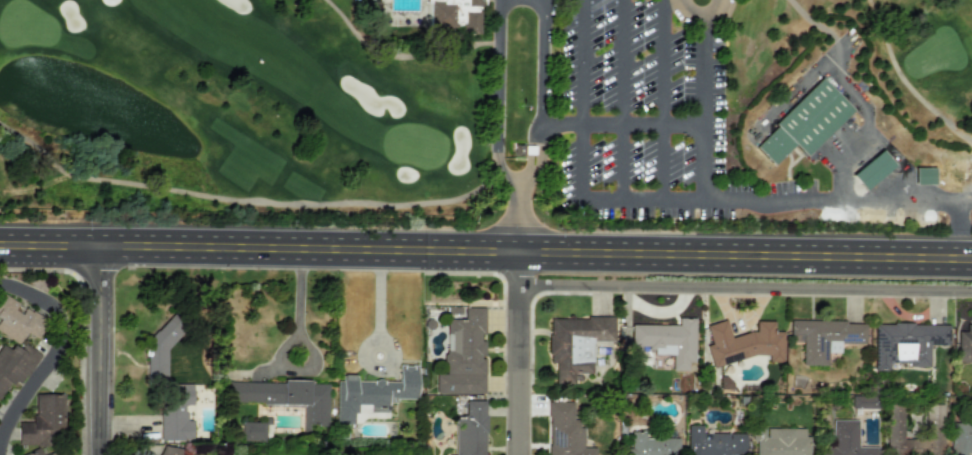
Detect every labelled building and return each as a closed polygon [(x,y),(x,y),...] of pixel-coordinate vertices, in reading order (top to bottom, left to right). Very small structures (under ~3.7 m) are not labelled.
[(430,4),(435,4),(434,28),(464,28),(464,34),(485,34),(485,13),(480,13),(480,7),(488,7),(488,0),(430,0),(430,4)] [(805,156),(852,109),(820,78),(753,145),(773,165),(793,144),(805,156)] [(864,190),(893,164),(879,149),(850,175),(864,190)] [(933,167),(914,167),(913,184),(933,184),(933,167)] [(0,292),(0,334),(16,344),(25,331),(35,338),(46,321),(24,307),(19,314),(12,310),(16,303),(0,292)] [(483,393),(484,356),(482,356),(483,334),(484,334),(484,307),(463,307),(463,319),(446,319),(445,334),(450,334),(450,351),(443,351),(443,374),(435,374),(435,393),(483,393)] [(548,318),(548,363),(554,363),(554,383),(574,383),(574,373),(591,373),(591,341),(613,341),(613,318),(548,318)] [(630,324),(630,346),(653,347),(653,354),(671,355),(671,370),(686,370),(686,362),(694,362),(694,318),(677,318),(677,325),(630,324)] [(711,367),(757,355),(766,355),(768,362),(782,362),(782,331),(773,331),(774,321),(755,320),(754,330),(730,337),(725,319),(705,325),(710,344),(705,345),(711,367)] [(864,343),(865,321),(790,320),(790,342),(801,342),(801,365),(827,365),(827,352),(839,353),(839,343),(864,343)] [(948,324),(873,323),(873,370),(889,370),(889,362),(908,362),(908,366),(928,367),(929,345),(948,345),(948,324)] [(965,324),(965,331),(956,331),(956,361),(971,361),(971,324),(965,324)] [(167,379),(167,337),(178,337),(178,325),(146,325),(146,379),(167,379)] [(10,381),(19,387),(40,354),(23,344),(19,349),(11,344),(8,349),(0,344),(0,397),(10,381)] [(398,381),(355,380),(355,375),(337,374),(336,423),(354,424),(354,404),(369,404),(369,412),(386,412),(387,400),(415,400),(416,365),(398,365),(398,381)] [(327,382),(282,381),(282,382),(227,381),(227,402),(304,404),(303,425),(326,425),(327,382)] [(191,385),(160,384),(159,439),(190,440),(191,420),(184,420),(184,404),(190,405),(191,385)] [(17,445),(50,444),(50,433),(64,433),(63,393),(33,394),(33,422),(17,422),(17,445)] [(484,400),(465,400),(466,416),(454,416),(454,454),(484,454),(484,400)] [(547,401),(546,454),(594,454),(594,447),(581,447),(581,420),(572,420),(572,401),(547,401)] [(942,404),(923,404),(922,439),(902,439),(902,402),(885,402),(884,454),(941,454),(942,404)] [(832,420),(832,447),(820,447),(820,454),(876,454),(876,447),(856,447),(856,420),(832,420)] [(240,441),(264,441),(264,422),(240,422),(240,441)] [(971,454),(971,446),(971,425),(966,425),(966,423),(948,423),(948,454),(971,454)] [(745,433),(701,433),(701,425),(686,425),(686,454),(720,454),(745,454),(745,433)] [(754,428),(753,454),(807,454),(808,428),(754,428)] [(644,437),(644,431),(626,431),(626,454),(677,454),(678,437),(644,437)] [(180,450),(162,443),(158,454),(178,454),(180,450)] [(38,447),(21,454),(42,454),(38,447)]
